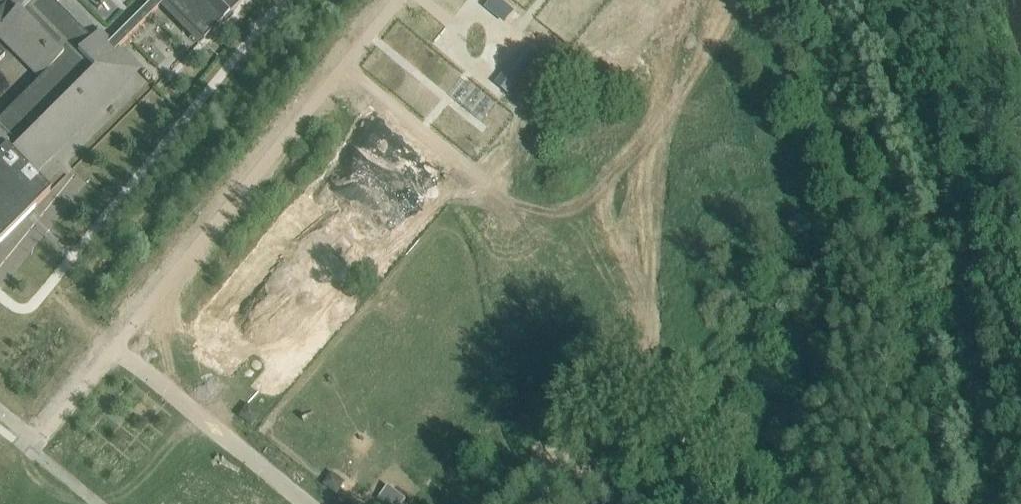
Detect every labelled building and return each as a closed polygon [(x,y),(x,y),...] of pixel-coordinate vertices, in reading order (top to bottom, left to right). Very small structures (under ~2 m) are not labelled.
[(50,192),(33,175),(50,157),(44,151),(133,63),(117,48),(165,0),(151,0),(111,40),(100,29),(90,38),(55,4),(59,0),(0,0),(0,9),(1,9),(0,10),(0,42),(39,80),(0,119),(0,242),(50,192)] [(166,1),(203,38),(204,39),(223,20),(227,23),(233,17),(229,13),(243,0),(165,0),(166,1)] [(488,5),(506,20),(514,11),(501,0),(492,0),(488,5)] [(496,105),(467,81),(453,97),(482,121),(496,105)] [(382,503),(402,503),(406,499),(388,485),(377,500),(382,503)]
